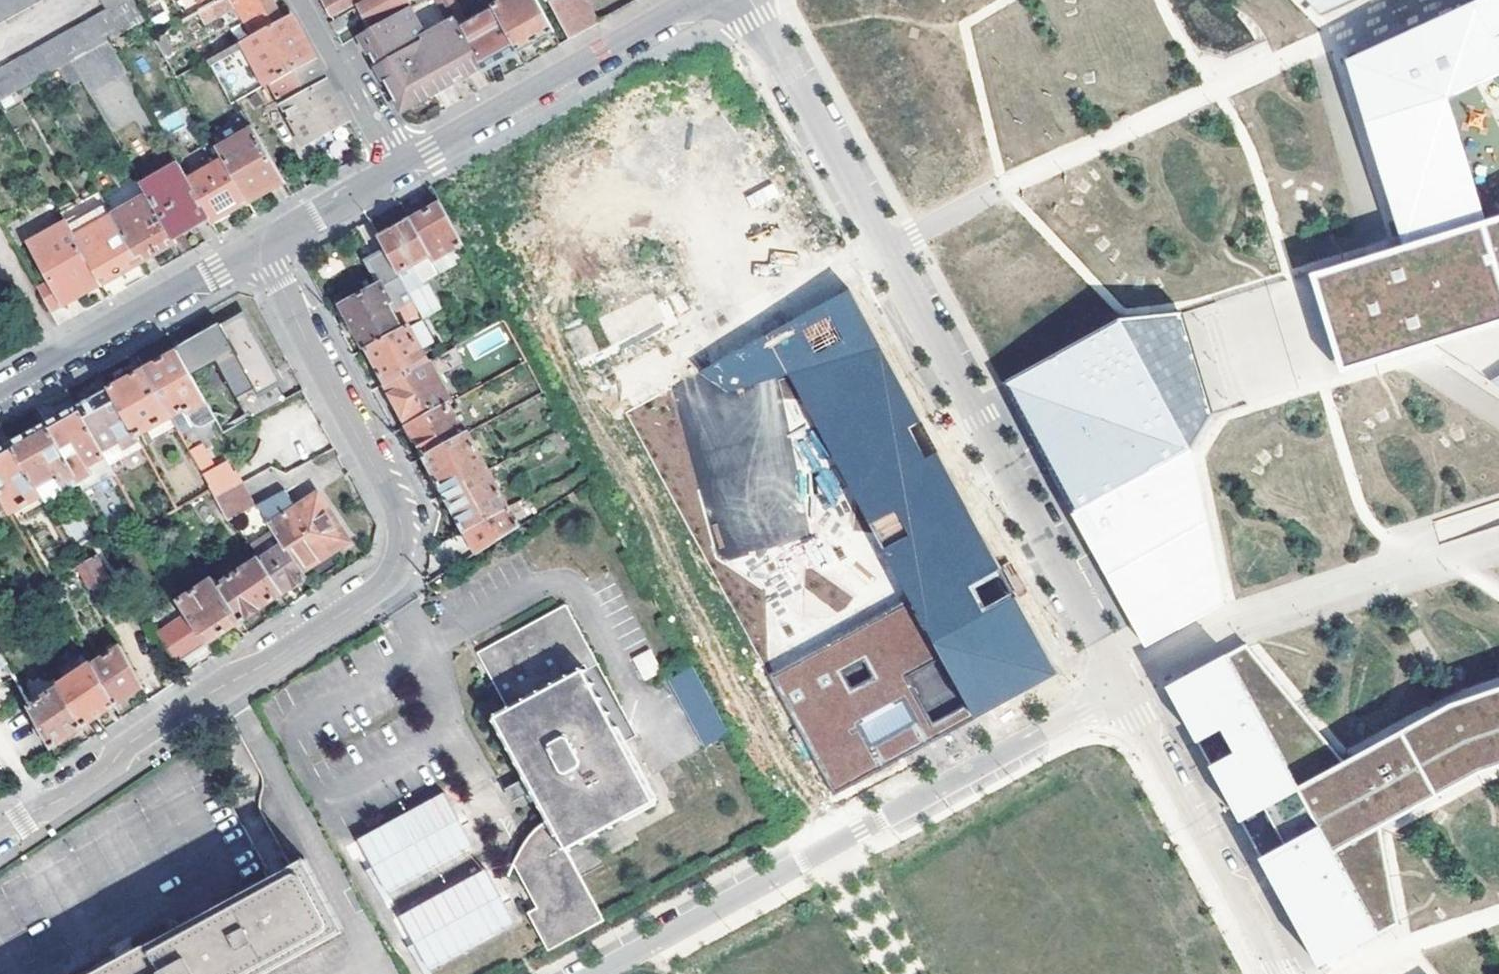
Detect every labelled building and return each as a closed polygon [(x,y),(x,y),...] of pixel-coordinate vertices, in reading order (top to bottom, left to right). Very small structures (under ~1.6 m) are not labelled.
[(72,60),(107,40),(145,19),(134,0),(102,0),(108,11),(0,71),(0,100),(72,60)] [(46,0),(0,0),(0,25),(46,0)] [(185,20),(196,14),(215,4),(222,0),(189,0),(177,7),(185,20)] [(250,36),(281,19),(271,1),(270,0),(229,0),(250,36)] [(328,8),(333,16),(361,0),(323,0),(328,8)] [(357,17),(363,15),(369,26),(411,3),(409,0),(374,0),(354,12),(357,17)] [(554,31),(537,0),(502,0),(503,2),(494,7),(519,51),(536,41),(554,31)] [(593,0),(557,0),(550,3),(571,40),(605,21),(593,0)] [(1321,17),(1360,0),(1305,0),(1321,17)] [(1471,4),(1346,60),(1403,246),(1414,280),(1432,337),(1434,345),(1498,324),(1498,269),(1484,221),(1444,97),(1498,73),(1498,0),(1478,0),(1471,4)] [(196,14),(203,25),(222,15),(215,4),(196,14)] [(501,60),(519,51),(494,7),(459,26),(482,67),(483,70),(501,60)] [(361,35),(399,107),(407,110),(451,85),(482,67),(459,26),(455,19),(424,36),(408,8),(361,35)] [(206,60),(231,104),(270,83),(314,59),(303,39),(290,15),(281,19),(250,36),(206,60)] [(330,24),(336,34),(343,30),(345,23),(342,17),(330,24)] [(72,60),(89,91),(124,71),(107,40),(72,60)] [(270,83),(304,147),(349,123),(314,59),(270,83)] [(284,183),(253,131),(219,151),(224,161),(245,197),(263,186),(266,193),(284,183)] [(245,197),(224,161),(188,182),(209,219),(212,224),(248,203),(245,197)] [(180,167),(143,186),(148,196),(174,240),(203,223),(209,219),(188,182),(180,167)] [(753,208),(778,196),(772,183),(747,196),(753,208)] [(174,240),(148,196),(112,217),(139,265),(176,244),(174,240)] [(432,261),(463,244),(441,204),(426,212),(411,221),(432,261)] [(139,265),(112,217),(75,238),(102,287),(139,265)] [(1484,221),(1498,269),(1498,217),(1484,221)] [(424,319),(441,309),(426,283),(439,275),(432,261),(411,221),(395,229),(380,238),(387,252),(424,319)] [(66,223),(30,244),(52,283),(39,291),(50,313),(63,305),(64,307),(98,289),(102,287),(75,238),(66,223)] [(1341,373),(1434,345),(1432,337),(1414,280),(1403,246),(1310,275),(1341,373)] [(380,283),(341,304),(353,325),(367,350),(408,328),(424,319),(387,252),(369,262),(380,283)] [(911,600),(771,676),(835,797),(948,735),(1058,674),(928,434),(915,441),(890,395),(903,388),(853,293),(769,338),(792,377),(911,600)] [(1073,514),(1152,471),(1191,450),(1213,414),(1182,313),(1120,320),(1002,384),(1073,514)] [(191,378),(217,363),(250,422),(285,402),(270,376),(275,372),(270,364),(244,317),(178,354),(191,378)] [(408,328),(367,350),(376,368),(385,385),(426,362),(408,328)] [(792,377),(769,338),(747,350),(761,386),(792,377)] [(455,346),(429,360),(436,375),(460,362),(459,355),(455,346)] [(761,386),(747,350),(723,362),(730,394),(761,386)] [(208,427),(216,422),(191,378),(178,354),(177,353),(160,362),(144,371),(171,419),(184,411),(185,414),(190,423),(193,427),(195,428),(198,429),(201,429),(204,429),(208,427)] [(436,375),(429,360),(426,362),(385,385),(399,409),(409,427),(448,405),(451,403),(436,375)] [(730,394),(723,362),(700,374),(730,394)] [(136,438),(171,419),(144,371),(126,381),(110,390),(136,438)] [(1498,387),(1498,376),(1494,378),(1490,381),(1494,384),(1498,387)] [(928,434),(903,388),(890,395),(915,441),(928,434)] [(105,460),(138,442),(136,438),(110,390),(92,400),(77,408),(105,460)] [(464,435),(448,405),(409,427),(417,442),(426,457),(464,435)] [(85,495),(115,478),(105,460),(77,408),(60,418),(47,425),(79,485),(85,495)] [(43,505),(79,485),(47,425),(29,435),(12,445),(40,498),(43,505)] [(488,470),(469,432),(464,435),(426,457),(436,476),(446,494),(488,470)] [(40,498),(12,445),(0,452),(0,496),(3,501),(11,515),(40,498)] [(191,454),(210,489),(233,476),(227,465),(214,472),(201,449),(191,454)] [(1224,603),(1191,450),(1152,471),(1224,603)] [(509,507),(488,470),(446,494),(456,514),(466,532),(509,507)] [(1224,603),(1152,471),(1073,514),(1145,647),(1224,603)] [(242,486),(236,475),(210,489),(217,501),(242,486)] [(217,501),(229,522),(255,509),(242,486),(217,501)] [(283,546),(300,572),(322,558),(327,555),(329,558),(350,542),(319,495),(296,510),(284,492),(257,508),(283,546)] [(472,543),(478,553),(519,526),(509,507),(466,532),(472,543)] [(260,563),(282,595),(295,587),(305,580),(300,572),(283,546),(260,563)] [(79,569),(91,591),(107,579),(95,559),(79,569)] [(260,563),(258,560),(218,589),(241,623),(260,610),(282,595),(260,563)] [(218,589),(213,581),(180,605),(188,617),(208,645),(224,634),(241,623),(218,589)] [(583,668),(623,742),(636,734),(633,728),(562,604),(474,653),(506,711),(583,668)] [(158,636),(178,665),(208,645),(188,617),(158,636)] [(1227,654),(1167,687),(1197,742),(1210,766),(1241,824),(1267,810),(1288,847),(1262,861),(1319,967),(1337,957),(1379,934),(1399,923),(1381,827),(1439,795),(1425,769),(1403,729),(1344,761),(1246,644),(1227,654)] [(93,667),(115,707),(130,697),(142,690),(121,648),(93,667)] [(651,649),(633,659),(645,680),(663,670),(651,649)] [(62,689),(83,728),(100,717),(115,707),(93,667),(91,665),(60,686),(62,689)] [(668,678),(705,746),(729,733),(692,665),(668,678)] [(548,818),(565,848),(655,799),(623,742),(583,668),(506,711),(493,718),(529,783),(548,818)] [(1403,729),(1425,769),(1439,795),(1481,773),(1498,767),(1498,688),(1451,704),(1403,729)] [(30,709),(52,749),(66,739),(83,728),(62,689),(30,709)] [(1267,810),(1241,824),(1262,861),(1288,847),(1267,810)] [(565,848),(548,818),(543,821),(533,830),(526,838),(518,850),(514,864),(538,907),(529,912),(550,950),(605,919),(565,848)] [(345,933),(306,860),(270,879),(128,956),(95,973),(269,973),(345,933)]
